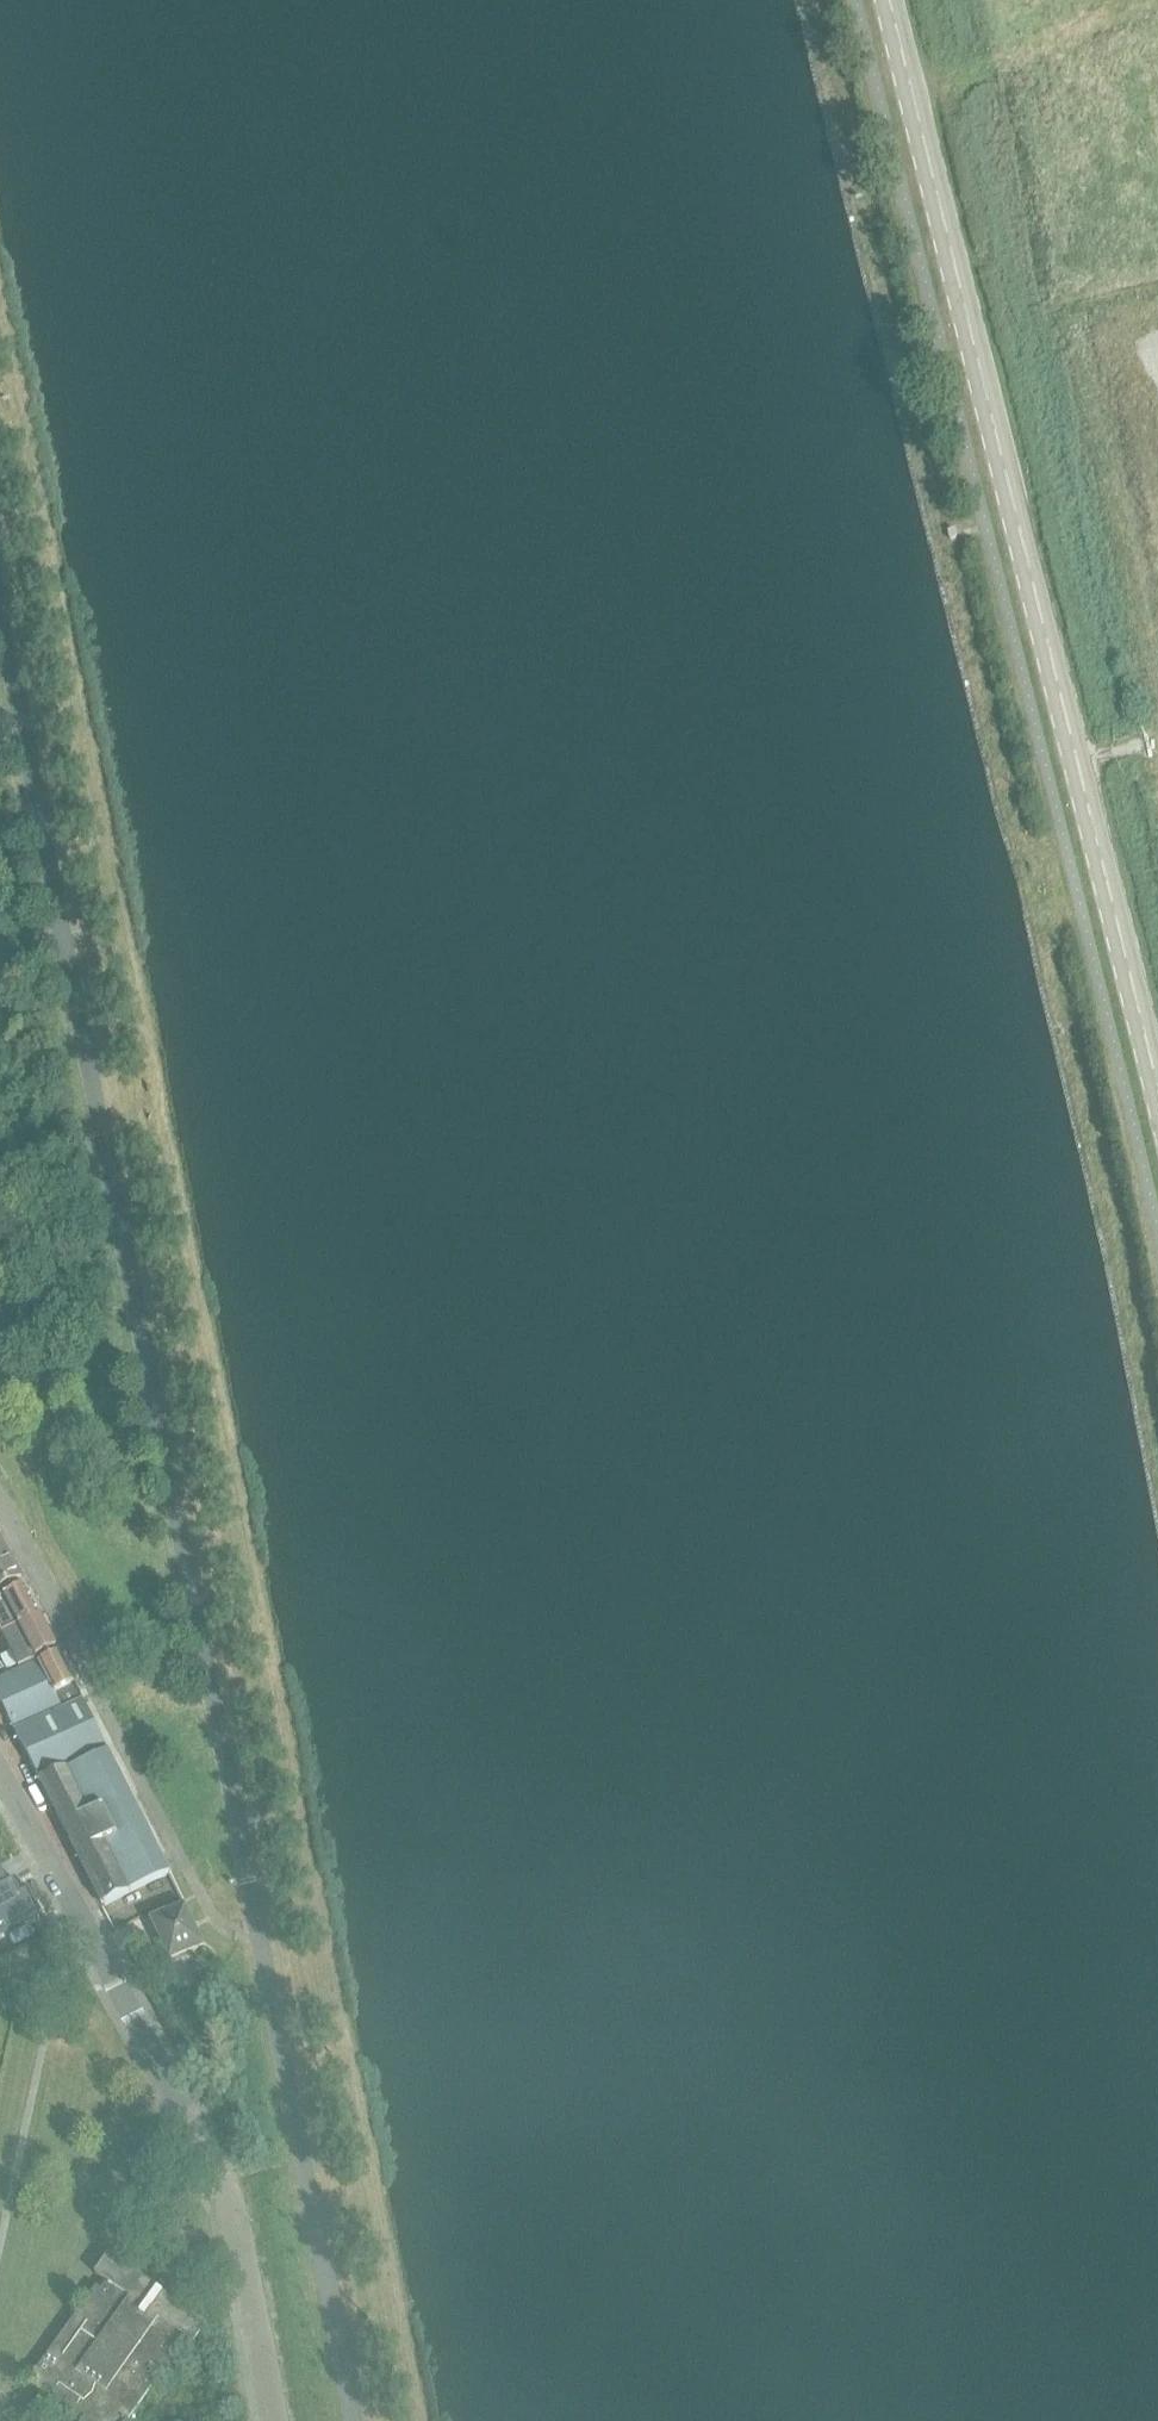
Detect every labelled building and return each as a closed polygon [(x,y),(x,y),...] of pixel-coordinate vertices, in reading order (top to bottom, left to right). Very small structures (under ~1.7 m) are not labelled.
[(19,1575),(0,1540),(0,1586),(19,1575)] [(1,1634),(39,1615),(24,1585),(0,1597),(0,1633),(1,1634)] [(39,1615),(1,1634),(16,1665),(55,1645),(39,1615)] [(105,1907),(167,1872),(79,1696),(57,1651),(38,1661),(36,1661),(0,1678),(0,1700),(14,1728),(105,1907)] [(40,1914),(41,1916),(43,1915),(28,1888),(26,1889),(27,1890),(22,1893),(14,1879),(8,1882),(0,1867),(0,1936),(40,1914)] [(151,1923),(172,1963),(205,1946),(184,1906),(151,1923)] [(208,2326),(109,2256),(96,2275),(108,2284),(102,2291),(97,2288),(29,2383),(82,2420),(130,2420),(182,2348),(177,2344),(182,2336),(194,2345),(208,2326)]
